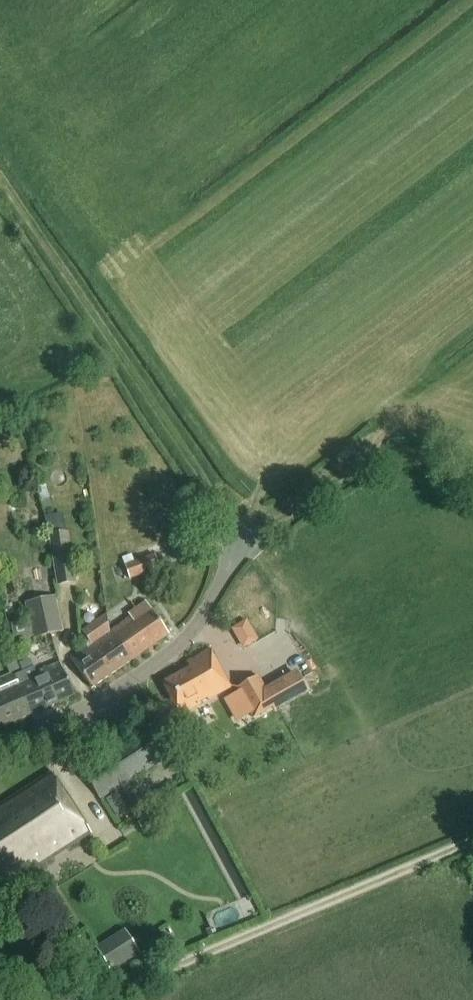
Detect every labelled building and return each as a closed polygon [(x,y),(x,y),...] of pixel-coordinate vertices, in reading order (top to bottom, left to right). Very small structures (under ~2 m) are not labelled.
[(79,580),(72,530),(54,532),(61,583),(79,580)] [(157,552),(127,563),(132,578),(163,566),(157,552)] [(28,601),(31,616),(11,621),(15,641),(65,631),(58,595),(28,601)] [(110,634),(130,663),(169,636),(146,603),(129,615),(131,619),(113,631),(110,634)] [(92,689),(130,663),(110,634),(107,614),(82,631),(92,646),(72,660),(92,689)] [(232,629),(245,649),(261,640),(248,619),(232,629)] [(188,663),(191,669),(163,685),(181,716),(232,688),(212,650),(188,663)] [(17,685),(30,716),(75,697),(61,665),(17,685)] [(261,677),(242,687),(258,718),(309,691),(298,671),(271,686),(267,688),(261,677)] [(30,716),(17,685),(12,674),(0,679),(0,730),(30,716)] [(146,731),(83,771),(101,800),(164,760),(146,731)] [(92,835),(52,774),(0,808),(0,895),(92,835)] [(51,907),(43,892),(34,897),(42,912),(51,907)] [(130,929),(99,949),(114,973),(145,953),(130,929)]
